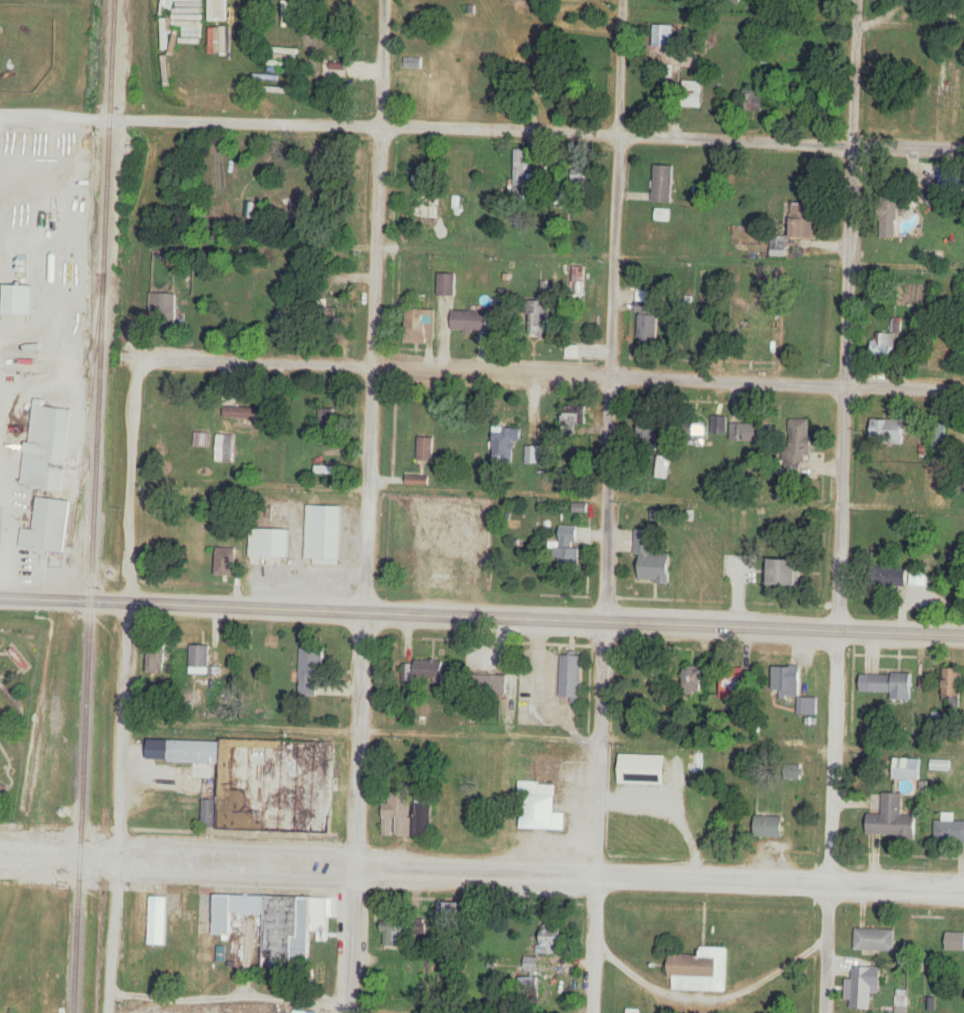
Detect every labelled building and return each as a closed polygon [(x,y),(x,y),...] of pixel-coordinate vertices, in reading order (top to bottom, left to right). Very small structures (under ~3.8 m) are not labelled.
[(671,47),(671,25),(653,25),(653,47),(671,47)] [(700,37),(692,37),(693,49),(701,48),(700,37)] [(321,86),(331,86),(331,42),(321,42),(321,86)] [(421,58),(405,59),(405,68),(421,68),(421,58)] [(702,82),(685,82),(685,101),(702,101),(702,82)] [(764,90),(743,90),(742,113),(764,113),(764,90)] [(532,175),(526,175),(526,149),(513,149),(513,195),(532,195),(532,175)] [(654,203),(674,203),(674,166),(654,166),(654,203)] [(936,210),(952,191),(936,178),(920,197),(936,210)] [(901,240),(901,184),(882,184),(882,240),(901,240)] [(815,239),(815,200),(793,200),(793,239),(815,239)] [(429,206),(414,206),(414,219),(429,219),(429,206)] [(731,227),(731,244),(760,244),(760,227),(731,227)] [(773,257),(786,257),(786,243),(773,243),(773,257)] [(455,275),(438,275),(438,296),(455,296),(455,275)] [(37,286),(6,286),(6,315),(37,315),(37,286)] [(637,290),(637,340),(657,340),(657,306),(649,306),(649,290),(637,290)] [(177,294),(157,294),(157,326),(177,326),(177,294)] [(521,300),(520,337),(548,337),(548,300),(521,300)] [(406,344),(435,344),(435,310),(406,310),(406,344)] [(489,312),(451,312),(451,332),(489,332),(489,312)] [(872,358),(896,358),(896,334),(872,334),(872,358)] [(46,407),(47,401),(35,399),(23,486),(62,492),(73,411),(46,407)] [(586,424),(587,405),(564,404),(563,435),(579,436),(579,424),(586,424)] [(317,410),(317,428),(334,428),(334,410),(317,410)] [(706,446),(706,417),(684,417),(684,446),(706,446)] [(712,434),(726,434),(726,417),(712,417),(712,434)] [(657,420),(638,420),(638,447),(657,447),(657,420)] [(812,456),(812,420),(786,420),(786,474),(805,474),(805,455),(812,456)] [(904,420),(872,420),(872,444),(904,444),(904,420)] [(731,424),(731,443),(764,443),(764,424),(731,424)] [(495,426),(493,465),(514,465),(515,441),(522,442),(522,427),(495,426)] [(234,435),(215,435),(215,467),(234,467),(234,435)] [(432,438),(419,438),(418,461),(432,461),(432,438)] [(540,465),(540,447),(526,447),(526,465),(540,465)] [(668,457),(656,457),(656,478),(668,478),(668,457)] [(20,547),(65,553),(71,502),(38,498),(34,531),(22,529),(20,547)] [(315,559),(342,560),(343,506),(316,505),(315,559)] [(558,572),(581,572),(581,527),(558,527),(558,572)] [(290,558),(291,530),(264,529),(263,558),(290,558)] [(635,556),(640,556),(640,583),(672,583),(673,554),(654,554),(654,531),(635,530),(635,556)] [(218,576),(237,576),(237,548),(218,548),(218,576)] [(771,560),(771,587),(800,587),(800,560),(771,560)] [(927,587),(927,567),(880,566),(879,586),(927,587)] [(166,674),(166,643),(147,643),(147,674),(166,674)] [(210,676),(210,646),(191,646),(191,676),(210,676)] [(301,697),(324,697),(323,649),(301,649),(301,697)] [(562,654),(560,698),(581,699),(582,654),(562,654)] [(444,661),(414,661),(414,680),(444,680),(444,661)] [(802,697),(802,668),(773,668),(773,697),(802,697)] [(963,669),(943,669),(943,705),(962,705),(963,669)] [(869,674),(869,693),(891,693),(891,700),(913,700),(913,674),(869,674)] [(147,740),(147,762),(216,765),(214,830),(330,834),(331,742),(147,740)] [(894,780),(921,780),(921,759),(894,759),(894,780)] [(518,781),(517,830),(564,831),(565,814),(554,814),(555,786),(539,785),(539,782),(518,781)] [(383,835),(383,784),(433,786),(434,835),(430,835),(430,841),(415,840),(415,835),(383,835)] [(882,793),(882,812),(868,812),(867,833),(915,835),(914,814),(903,813),(902,794),(882,793)] [(202,828),(216,828),(216,800),(202,800),(202,828)] [(755,813),(753,836),(779,835),(780,814),(755,813)] [(935,821),(935,841),(963,842),(963,821),(935,821)] [(212,895),(212,936),(228,935),(231,915),(261,915),(262,896),(212,895)] [(148,896),(147,946),(165,946),(167,898),(148,896)] [(328,900),(262,896),(262,964),(309,963),(309,933),(328,932),(328,900)] [(436,897),(435,929),(462,930),(461,898),(436,897)] [(411,920),(411,937),(427,937),(427,920),(411,920)] [(402,950),(401,922),(380,923),(381,950),(402,950)] [(542,928),(542,955),(555,955),(555,944),(564,944),(564,928),(542,928)] [(856,929),(855,951),(894,952),(895,929),(856,929)] [(946,929),(946,950),(963,950),(963,930),(946,929)] [(672,952),(672,978),(671,995),(725,993),(728,947),(699,945),(699,953),(672,952)] [(523,978),(521,978),(521,993),(539,993),(539,957),(523,957),(523,978)] [(855,1010),(871,1010),(871,989),(881,989),(881,968),(855,968),(855,1010)]
